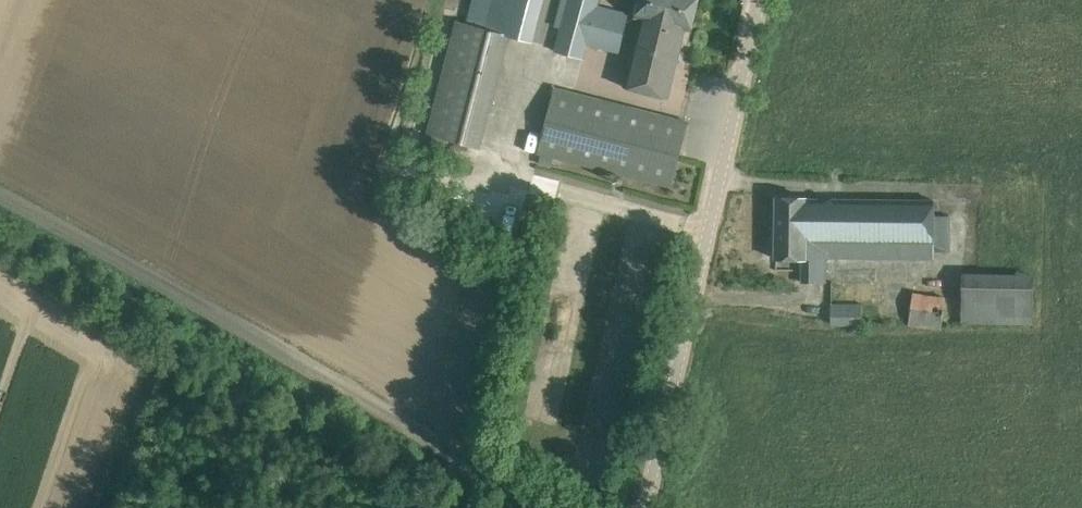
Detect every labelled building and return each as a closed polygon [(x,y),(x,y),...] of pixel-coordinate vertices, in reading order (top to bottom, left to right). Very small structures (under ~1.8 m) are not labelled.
[(511,35),(532,41),(543,0),(473,0),(467,23),(457,20),(428,134),(480,148),(511,35)] [(619,51),(628,12),(599,5),(600,0),(560,0),(554,24),(560,25),(554,51),(584,59),(588,44),(619,51)] [(636,16),(640,17),(624,86),(669,98),(685,28),(691,29),(697,0),(640,0),(636,16)] [(688,121),(667,115),(555,87),(539,153),(671,186),(688,121)] [(807,197),(798,197),(776,197),(775,258),(802,258),(802,281),(826,282),(826,257),(935,258),(935,250),(951,250),(951,214),(935,214),(935,198),(807,198),(807,197)] [(1035,323),(1036,272),(963,271),(962,321),(1035,323)] [(941,329),(945,296),(913,292),(909,324),(941,329)] [(862,322),(862,303),(831,303),(831,322),(862,322)]
